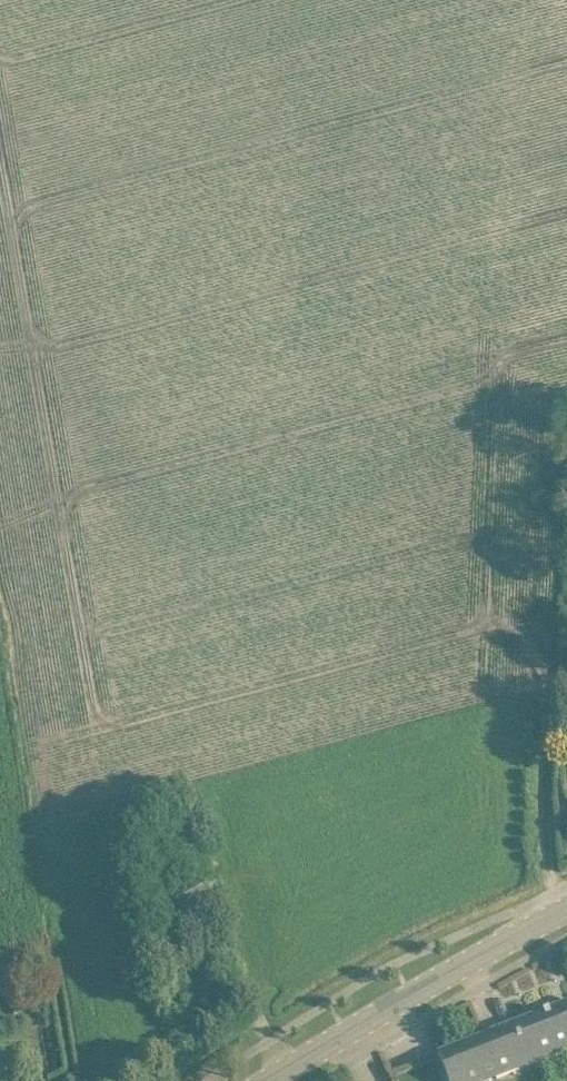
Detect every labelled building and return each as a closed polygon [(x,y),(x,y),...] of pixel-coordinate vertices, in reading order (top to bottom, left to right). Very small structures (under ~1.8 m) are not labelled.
[(449,1080),(492,1080),(566,1051),(566,1005),(439,1056),(449,1080)]
